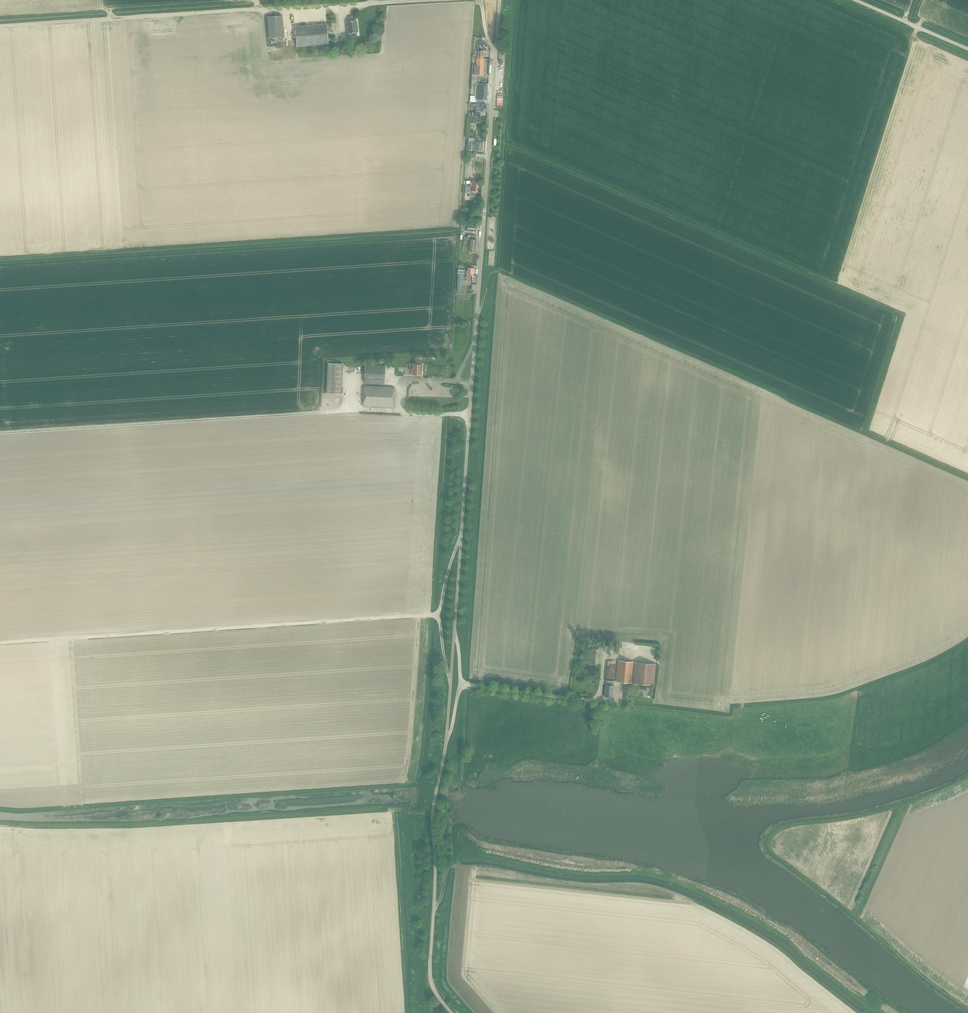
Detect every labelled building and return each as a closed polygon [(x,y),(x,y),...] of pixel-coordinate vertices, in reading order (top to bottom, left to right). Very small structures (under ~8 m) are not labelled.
[(284,37),(282,15),(267,17),(269,38),(284,37)] [(347,22),(347,26),(348,34),(353,33),(353,36),(357,36),(357,33),(358,33),(357,21),(347,22)] [(295,27),(297,47),(328,44),(326,31),(333,31),(332,23),(295,27)] [(473,55),(473,58),(475,58),(477,58),(476,66),(483,66),(484,51),(479,51),(475,51),(475,55),(473,55)] [(473,65),(472,75),(482,75),(483,72),(483,66),(476,66),(473,65)] [(487,101),(488,86),(478,85),(477,100),(478,100),(484,101),(487,101)] [(486,104),(481,104),(476,104),(476,111),(477,111),(477,112),(472,112),(472,117),(479,117),(479,113),(481,113),(481,111),(486,111),(486,104)] [(482,151),(483,143),(478,142),(474,142),(468,142),(467,150),(477,151),(482,151)] [(466,186),(465,193),(470,193),(470,196),(474,196),(475,191),(476,191),(476,181),(471,181),(467,180),(466,186)] [(477,236),(472,235),(468,235),(468,237),(464,237),(464,244),(467,244),(470,244),(470,252),(475,252),(477,236)] [(341,394),(343,364),(328,363),(326,393),(341,394)] [(412,375),(417,375),(422,375),(422,365),(410,364),(409,370),(412,370),(412,375)] [(384,384),(385,366),(365,365),(364,383),(384,384)] [(363,406),(388,407),(393,407),(394,387),(364,386),(363,406)] [(616,681),(624,682),(631,683),(632,678),(633,662),(618,660),(617,676),(616,681)] [(632,683),(654,685),(656,664),(634,662),(632,683)] [(606,681),(605,696),(613,697),(614,681),(606,681)]
